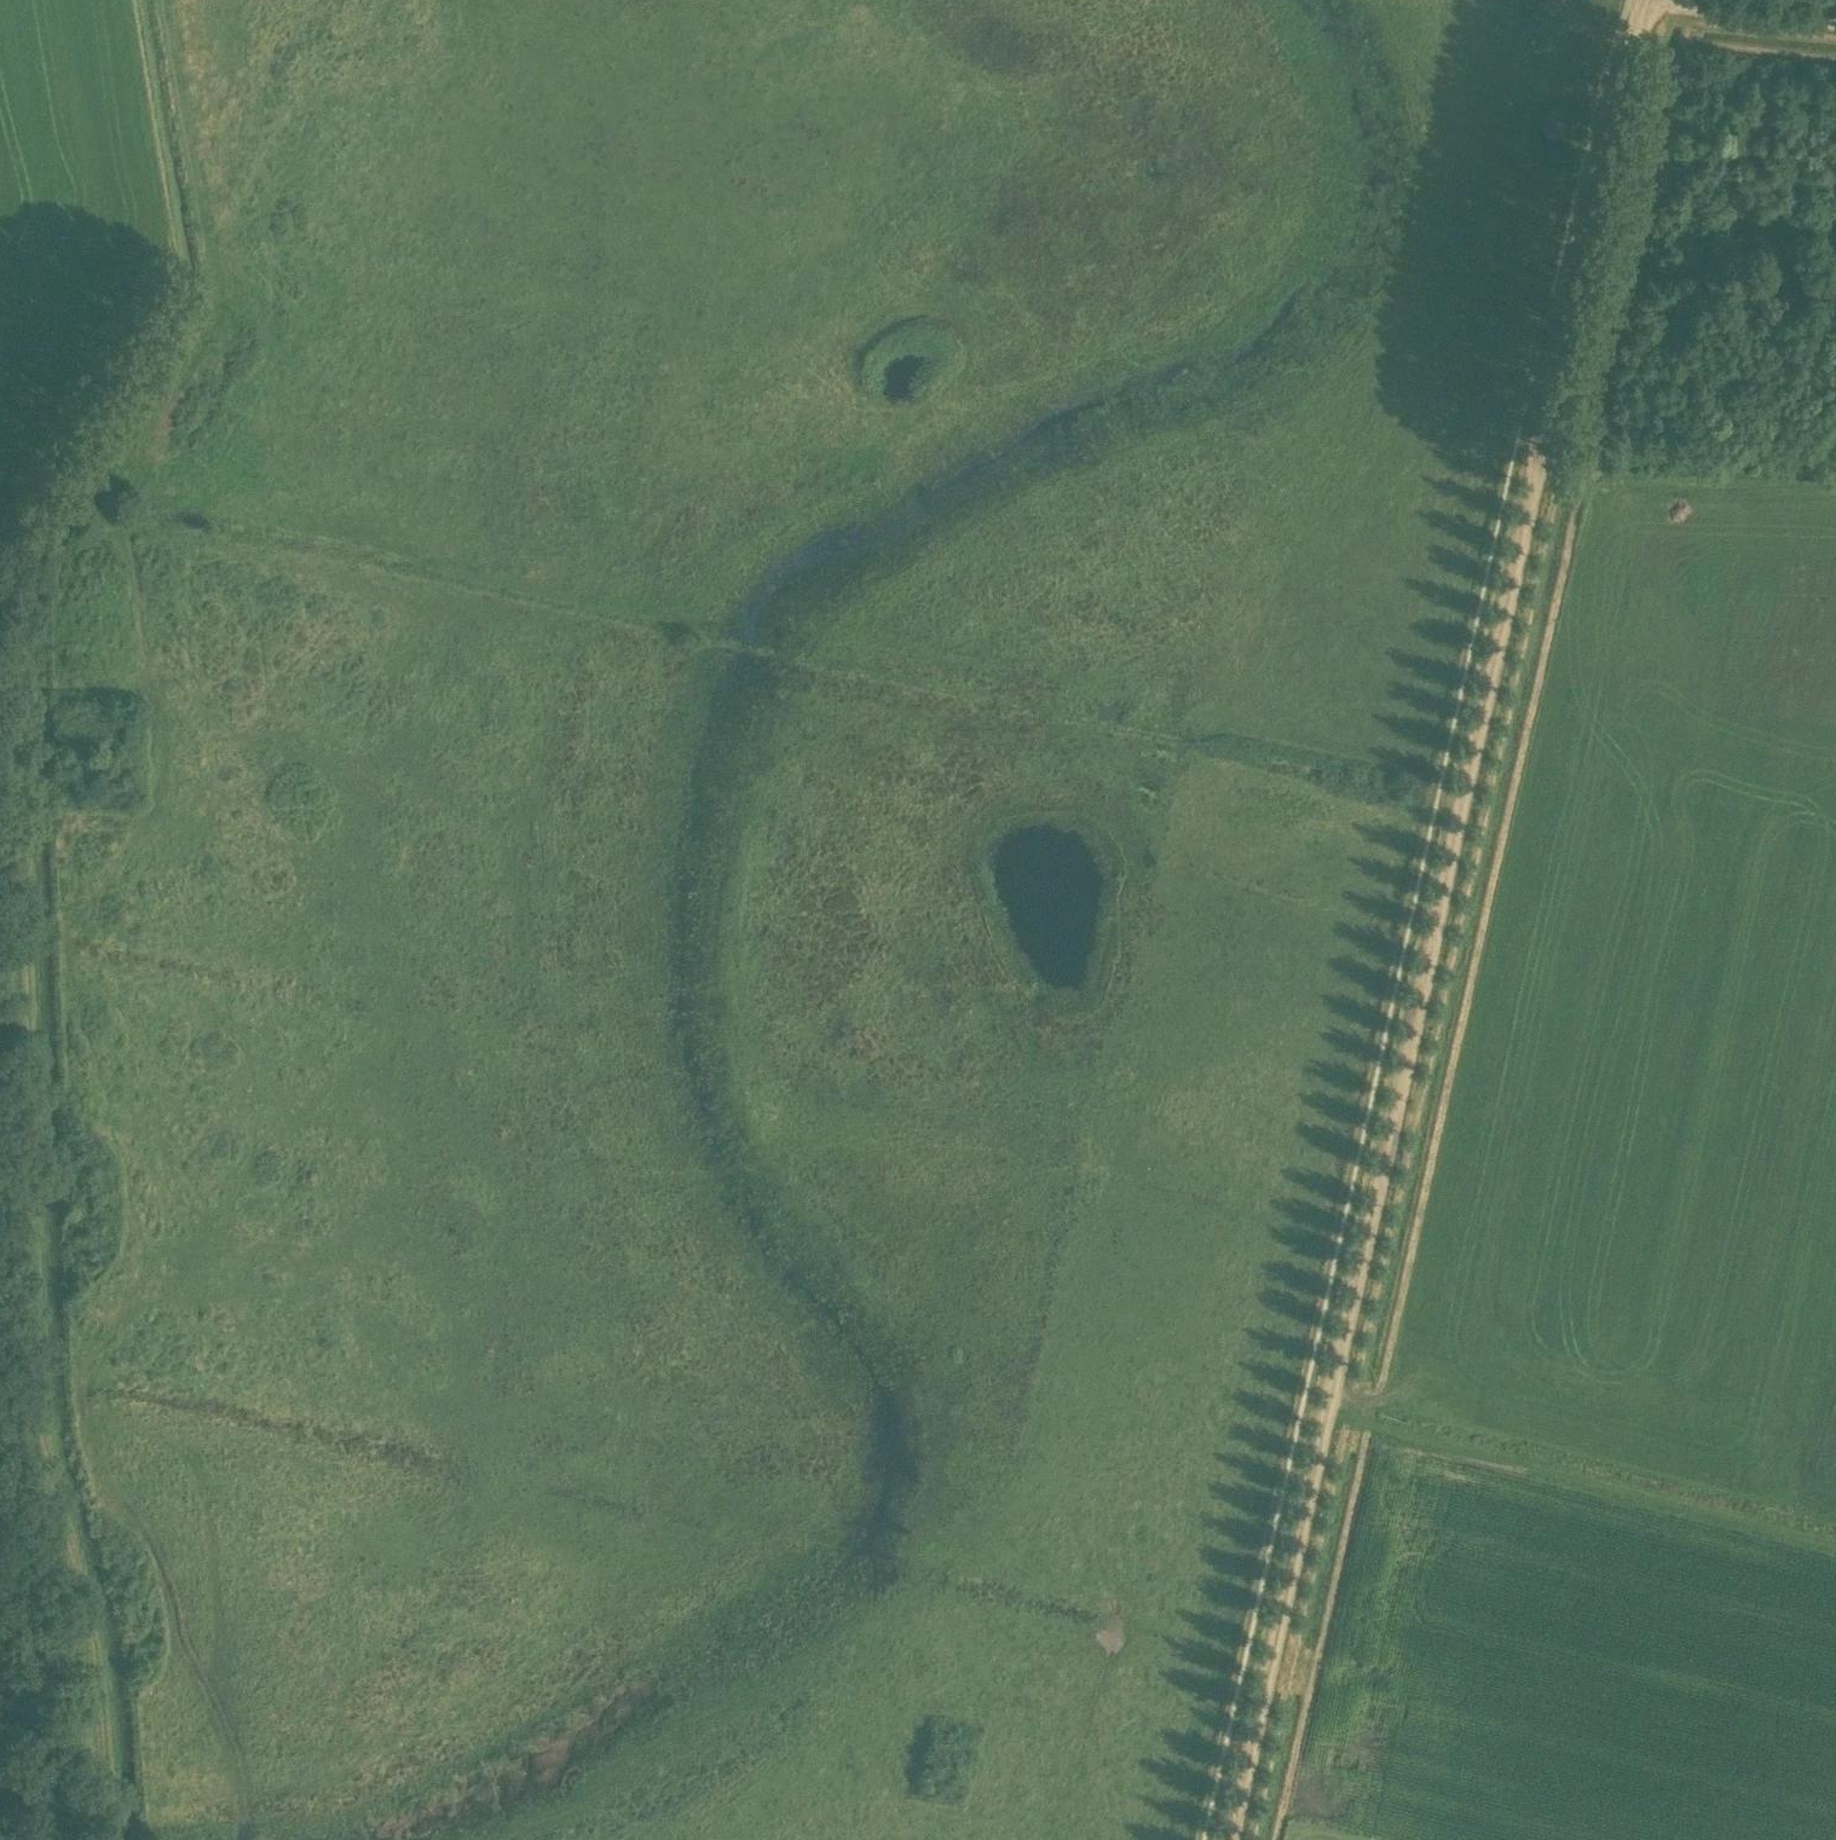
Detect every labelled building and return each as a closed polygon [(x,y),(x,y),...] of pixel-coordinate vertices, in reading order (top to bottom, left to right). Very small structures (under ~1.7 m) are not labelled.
[(1557,104),(1547,117),(1559,126),(1569,113),(1557,104)]
